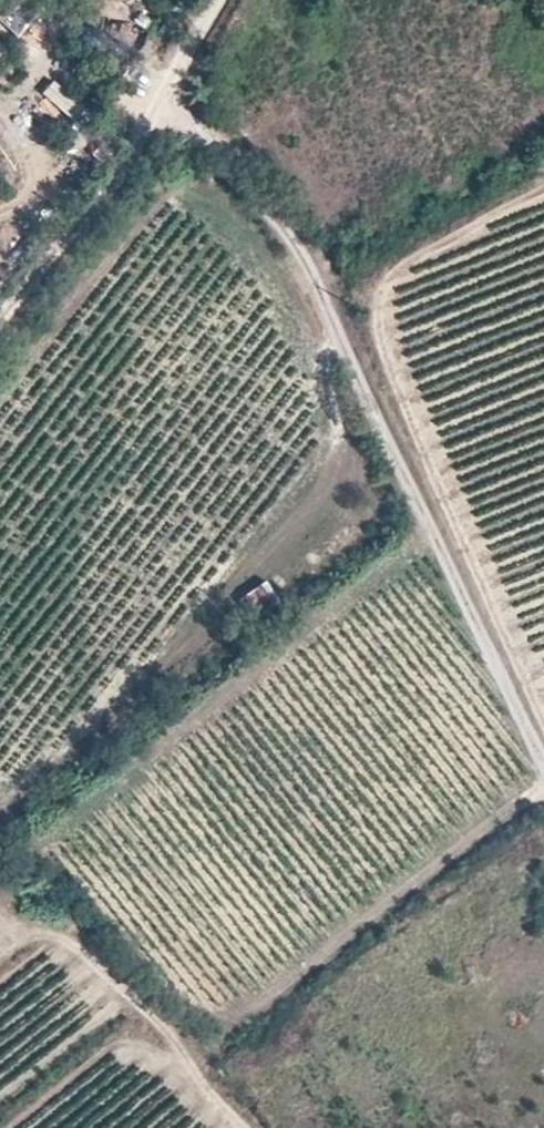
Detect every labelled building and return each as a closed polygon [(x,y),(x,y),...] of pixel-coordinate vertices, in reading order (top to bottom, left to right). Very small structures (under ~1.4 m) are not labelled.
[(40,104),(73,120),(83,102),(50,85),(40,104)] [(1,161),(10,153),(0,143),(0,159),(1,161)]
